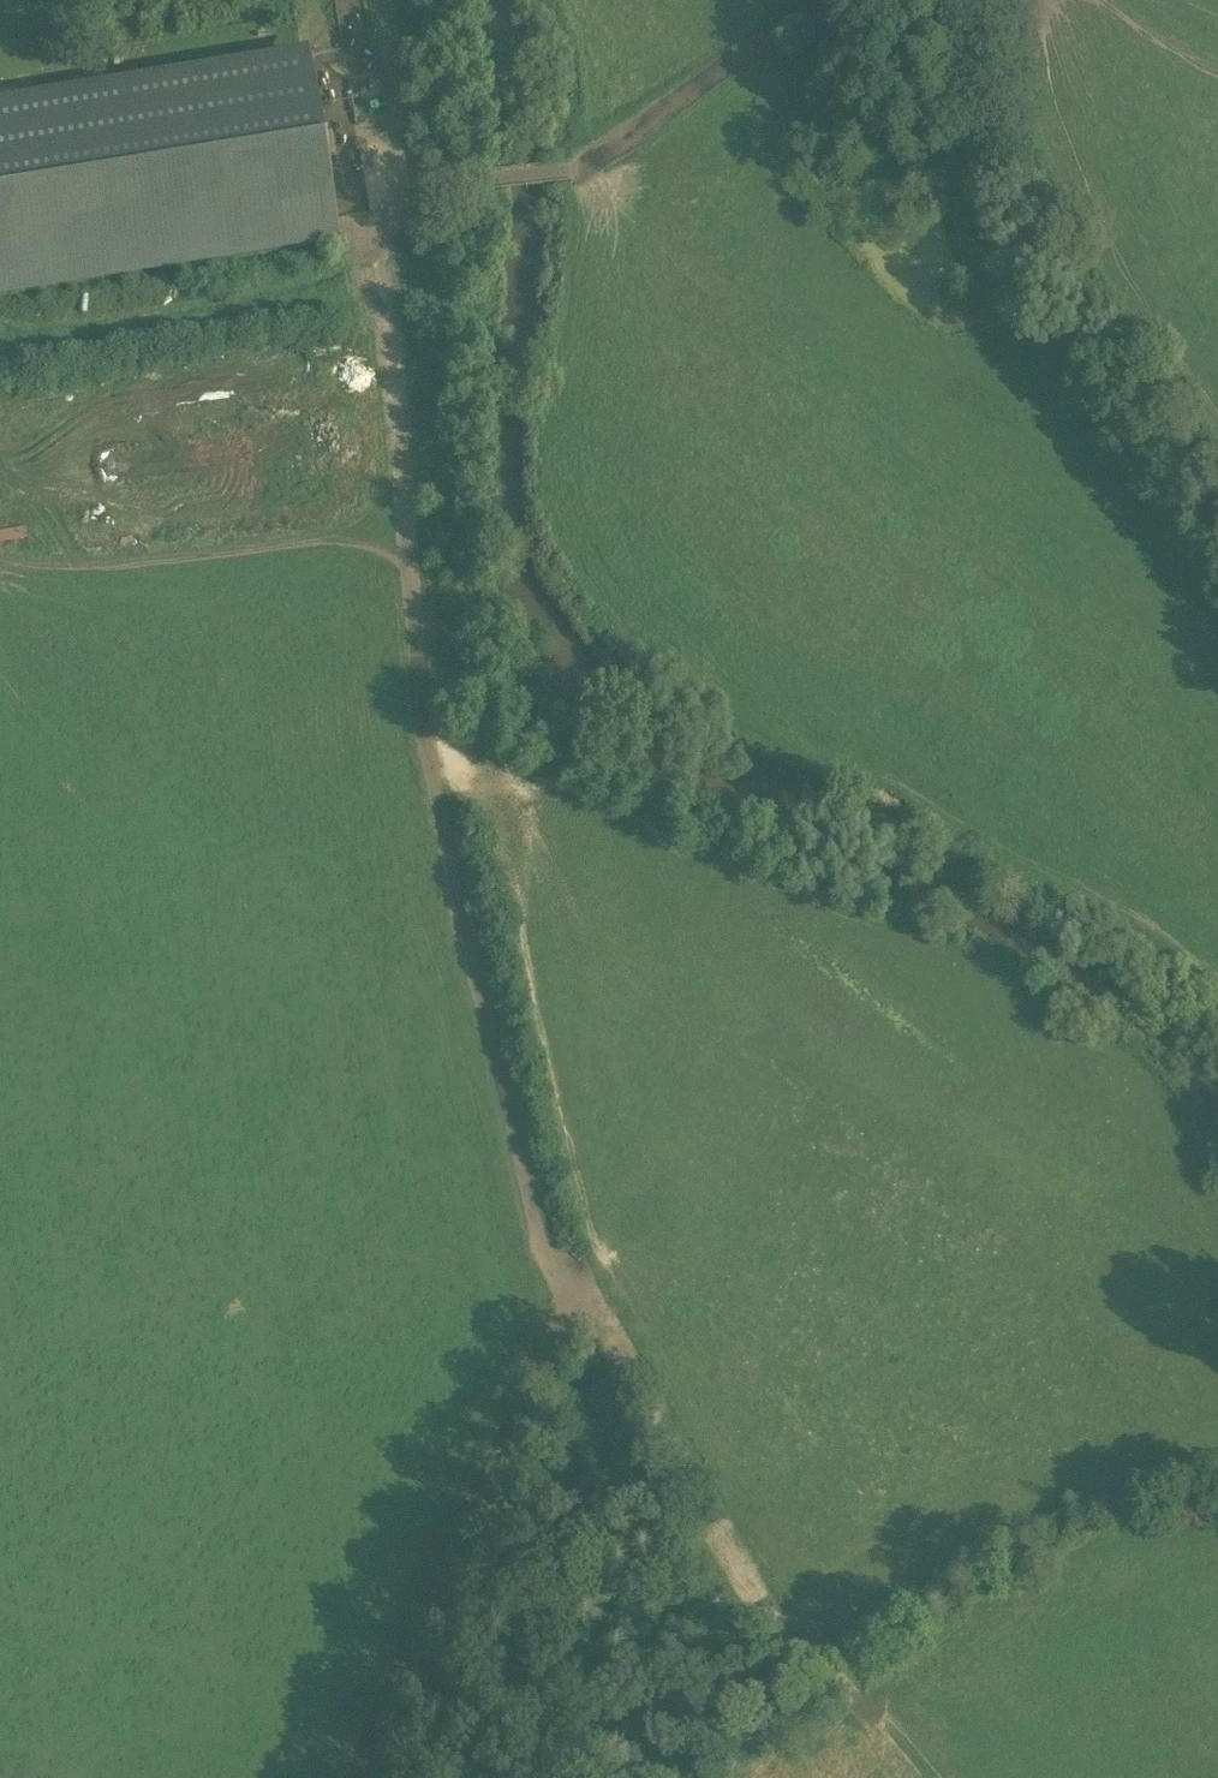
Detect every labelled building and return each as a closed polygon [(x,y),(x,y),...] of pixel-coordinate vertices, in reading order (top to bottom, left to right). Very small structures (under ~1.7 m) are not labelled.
[(0,105),(0,286),(335,233),(307,56),(0,105)]
